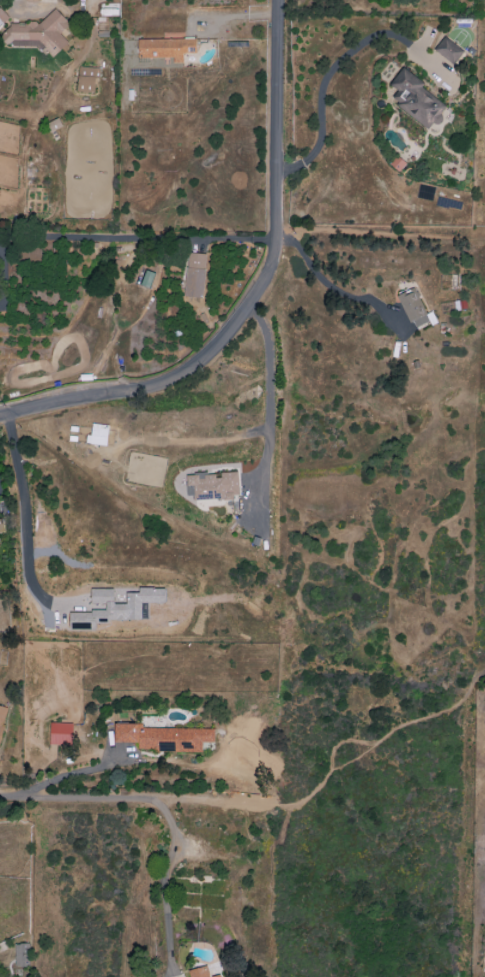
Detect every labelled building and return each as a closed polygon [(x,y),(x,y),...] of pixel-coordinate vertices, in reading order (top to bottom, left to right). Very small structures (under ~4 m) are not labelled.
[(9,18),(0,8),(0,26),(9,18)] [(69,24),(55,8),(38,25),(36,22),(12,23),(1,35),(1,41),(7,47),(42,46),(52,57),(68,42),(59,33),(69,24)] [(453,66),(465,52),(445,36),(434,50),(453,66)] [(197,38),(138,40),(138,58),(173,57),(173,63),(183,63),(182,54),(197,53),(197,38)] [(77,91),(96,93),(97,68),(78,67),(77,91)] [(421,88),(424,83),(402,67),(390,85),(397,90),(390,101),(428,128),(433,121),(436,124),(448,107),(421,88)] [(50,132),(62,126),(58,118),(47,123),(50,132)] [(205,254),(187,253),(185,296),(203,297),(205,254)] [(140,285),(149,288),(154,273),(146,270),(140,285)] [(412,330),(429,323),(415,287),(398,294),(412,330)] [(108,425),(91,424),(91,443),(107,444),(108,425)] [(186,475),(187,500),(239,497),(238,472),(217,473),(186,475)] [(50,745),(72,746),(73,724),(50,723),(50,745)] [(142,727),(142,724),(115,723),(115,742),(138,743),(138,751),(202,752),(202,742),(214,742),(214,729),(142,727)] [(15,966),(27,966),(27,944),(14,944),(15,966)] [(207,966),(187,971),(188,976),(209,976),(207,966)]
